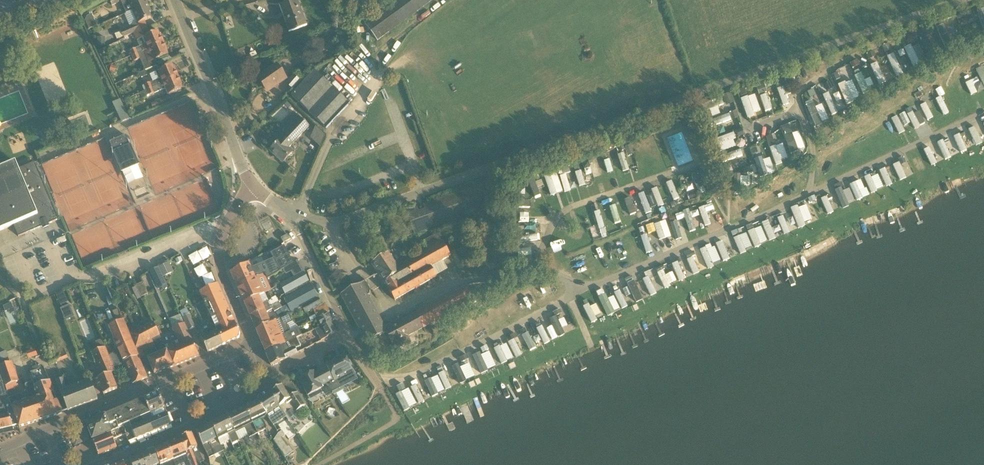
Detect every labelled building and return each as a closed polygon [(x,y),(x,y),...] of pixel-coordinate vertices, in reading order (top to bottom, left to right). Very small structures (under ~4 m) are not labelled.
[(133,11),(148,5),(146,0),(124,0),(123,0),(110,0),(112,6),(121,2),(126,14),(133,11)] [(298,0),(295,0),(279,6),(289,32),(307,25),(298,0)] [(365,24),(377,41),(433,0),(398,0),(365,24)] [(151,12),(148,5),(133,11),(138,23),(151,18),(149,13),(151,12)] [(85,21),(89,30),(97,27),(91,14),(87,16),(85,21)] [(941,42),(948,39),(943,24),(936,26),(941,42)] [(133,26),(121,31),(120,32),(123,38),(135,33),(133,26)] [(130,51),(133,57),(164,43),(160,35),(158,36),(156,32),(150,35),(148,28),(134,34),(137,41),(143,38),(145,45),(130,51)] [(927,38),(920,41),(927,56),(934,53),(927,38)] [(146,57),(149,64),(166,56),(165,52),(167,51),(164,43),(133,57),(135,62),(146,57)] [(919,45),(911,47),(911,45),(905,47),(911,68),(919,66),(917,58),(922,57),(919,45)] [(892,53),(886,56),(896,77),(902,74),(892,53)] [(877,62),(870,65),(879,85),(885,82),(877,62)] [(143,86),(145,91),(178,77),(175,69),(172,70),(171,66),(158,71),(156,72),(159,79),(145,86),(143,86)] [(286,79),(277,66),(259,78),(267,89),(275,83),(277,86),(286,79)] [(292,96),(326,129),(350,104),(316,72),(292,96)] [(302,82),(294,75),(287,83),(294,90),(302,82)] [(178,77),(145,91),(140,93),(143,98),(155,93),(166,89),(169,95),(181,90),(179,86),(182,85),(178,77)] [(782,106),(789,104),(783,80),(776,81),(782,106)] [(966,82),(971,95),(977,93),(972,80),(966,82)] [(764,112),(771,110),(764,85),(757,87),(764,112)] [(747,117),(761,112),(754,94),(740,99),(747,117)] [(941,96),(936,98),(942,115),(948,113),(941,96)] [(708,104),(711,115),(735,108),(732,97),(708,104)] [(153,109),(167,104),(165,98),(155,101),(156,103),(151,105),(153,109)] [(130,119),(121,100),(113,103),(122,122),(130,119)] [(920,105),(926,120),(933,118),(926,103),(920,105)] [(714,127),(738,116),(735,110),(711,121),(714,127)] [(914,129),(926,123),(919,110),(908,115),(914,129)] [(82,130),(93,129),(91,113),(80,114),(82,130)] [(309,127),(296,114),(270,142),(275,146),(270,151),(283,163),(292,153),(288,149),(309,127)] [(804,148),(798,131),(791,133),(788,124),(780,127),(789,153),(804,148)] [(968,129),(975,146),(982,143),(975,126),(968,129)] [(735,138),(743,136),(742,129),(733,132),(735,138)] [(733,133),(714,139),(719,152),(735,147),(732,139),(735,138),(733,133)] [(961,153),(967,150),(959,134),(949,139),(954,149),(958,147),(961,153)] [(123,173),(136,203),(152,197),(151,194),(138,199),(135,191),(147,186),(139,167),(140,167),(126,136),(110,143),(114,152),(113,153),(122,174),(123,173)] [(771,136),(766,137),(769,147),(774,145),(771,136)] [(944,160),(951,158),(944,140),(938,142),(944,160)] [(620,166),(618,153),(624,152),(625,155),(633,154),(631,143),(614,146),(617,167),(620,166)] [(775,166),(782,164),(780,160),(787,158),(782,143),(769,148),(775,166)] [(759,154),(757,147),(750,149),(753,156),(759,154)] [(931,165),(937,163),(929,147),(923,149),(931,165)] [(740,150),(723,156),(726,161),(742,155),(740,150)] [(622,175),(629,174),(625,153),(619,154),(622,175)] [(758,177),(773,174),(770,157),(754,160),(758,177)] [(604,160),(608,173),(613,171),(610,159),(604,160)] [(14,162),(0,169),(0,231),(12,226),(19,238),(58,220),(35,162),(17,169),(14,162)] [(899,162),(893,164),(899,181),(906,178),(899,162)] [(630,169),(633,177),(642,175),(639,166),(630,169)] [(578,186),(584,185),(581,167),(575,168),(578,186)] [(885,168),(879,170),(887,187),(892,184),(885,168)] [(576,189),(574,181),(568,182),(566,172),(560,173),(564,192),(576,189)] [(870,192),(883,188),(879,175),(871,177),(870,174),(865,176),(870,192)] [(749,176),(739,176),(739,191),(749,191),(749,176)] [(672,180),(666,183),(673,201),(679,198),(672,180)] [(850,183),(855,200),(868,197),(863,180),(850,183)] [(463,217),(489,207),(481,184),(423,205),(425,209),(419,211),(417,207),(406,211),(415,235),(463,217)] [(658,187),(653,189),(657,206),(663,205),(658,187)] [(835,189),(842,209),(849,206),(847,202),(853,200),(849,188),(842,191),(841,187),(835,189)] [(643,192),(637,195),(645,214),(651,212),(643,192)] [(826,196),(820,198),(828,215),(834,212),(826,196)] [(631,201),(625,204),(632,219),(638,216),(631,201)] [(711,226),(707,211),(714,209),(712,203),(699,207),(705,227),(711,226)] [(805,226),(804,222),(811,219),(806,204),(791,209),(797,229),(805,226)] [(690,232),(697,230),(690,209),(676,214),(678,221),(685,218),(690,232)] [(600,211),(594,212),(601,237),(607,236),(600,211)] [(783,215),(778,217),(784,234),(790,232),(783,215)] [(769,241),(776,239),(768,220),(762,222),(769,241)] [(773,223),(774,226),(772,227),(774,233),(782,230),(778,221),(773,223)] [(676,240),(682,238),(677,222),(670,224),(676,240)] [(517,241),(537,240),(536,224),(516,225),(517,241)] [(656,231),(660,244),(672,240),(668,224),(655,228),(654,224),(646,226),(648,234),(656,231)] [(810,237),(818,233),(814,224),(806,228),(810,237)] [(755,248),(761,245),(760,242),(767,239),(761,226),(748,232),(755,248)] [(740,254),(746,252),(745,249),(752,246),(746,233),(733,238),(740,254)] [(281,238),(283,243),(290,240),(288,235),(281,238)] [(641,236),(646,254),(652,252),(647,235),(641,236)] [(722,241),(715,244),(724,262),(730,259),(722,241)] [(371,263),(378,274),(395,300),(437,277),(431,268),(451,256),(444,244),(398,267),(388,252),(371,263)] [(701,248),(706,267),(720,263),(715,244),(701,248)] [(237,287),(256,279),(264,275),(264,274),(267,279),(293,263),(283,245),(270,252),(273,258),(251,269),(249,263),(231,272),(237,287)] [(188,257),(194,266),(211,255),(206,246),(188,257)] [(690,275),(699,272),(694,257),(685,260),(690,275)] [(679,262),(673,263),(678,282),(684,281),(679,262)] [(163,278),(174,273),(169,263),(158,268),(159,269),(163,278)] [(198,278),(207,274),(203,265),(194,269),(198,278)] [(656,268),(664,289),(670,286),(663,265),(656,268)] [(163,278),(159,269),(150,273),(158,289),(167,285),(163,278)] [(285,295),(309,282),(304,272),(280,285),(285,295)] [(670,283),(676,280),(672,272),(666,275),(670,283)] [(211,273),(202,276),(205,286),(215,282),(211,273)] [(263,294),(271,290),(264,275),(256,279),(237,287),(245,304),(258,296),(263,294)] [(652,297),(658,294),(648,276),(642,279),(652,297)] [(635,302),(642,299),(635,281),(628,284),(635,302)] [(135,286),(140,295),(141,297),(148,294),(143,282),(135,286)] [(368,342),(387,332),(396,352),(411,344),(408,337),(474,301),(467,286),(400,322),(399,319),(384,327),(367,296),(369,295),(370,290),(365,282),(361,284),(342,295),(368,342)] [(200,293),(214,326),(223,346),(239,338),(240,334),(226,304),(217,284),(200,293)] [(292,313),(302,307),(318,298),(310,284),(284,299),(292,313)] [(620,311),(614,296),(607,298),(603,289),(597,291),(606,316),(620,311)] [(63,290),(56,293),(60,304),(67,301),(63,290)] [(621,290),(615,292),(621,309),(627,307),(621,290)] [(245,304),(250,317),(265,310),(279,303),(276,297),(269,301),(270,304),(264,308),(258,296),(245,304)] [(322,305),(318,298),(302,307),(306,314),(322,305)] [(648,298),(637,302),(639,307),(650,303),(648,298)] [(506,303),(510,313),(518,310),(515,300),(506,303)] [(597,303),(590,306),(587,300),(582,302),(590,324),(597,321),(595,316),(601,314),(597,303)] [(250,317),(256,331),(271,323),(266,313),(274,309),(275,312),(282,308),(279,303),(265,310),(250,317)] [(69,305),(62,308),(65,316),(72,313),(69,305)] [(181,315),(188,330),(195,327),(187,309),(180,312),(181,315)] [(322,327),(332,322),(333,322),(333,320),(329,313),(317,319),(320,326),(322,327)] [(277,320),(271,323),(256,331),(262,345),(283,337),(291,332),(287,325),(293,323),(292,319),(291,316),(289,316),(289,314),(277,320)] [(199,356),(188,330),(181,315),(169,319),(173,329),(180,346),(182,345),(189,361),(199,356)] [(564,321),(559,322),(557,316),(544,320),(548,332),(555,330),(557,337),(565,334),(563,328),(566,327),(564,321)] [(109,327),(124,363),(133,384),(148,378),(123,320),(109,327)] [(316,330),(321,341),(327,337),(337,332),(332,322),(322,327),(316,330)] [(175,367),(167,351),(160,336),(153,323),(131,335),(136,348),(152,341),(158,355),(148,359),(155,375),(175,367)] [(543,325),(537,327),(543,344),(549,342),(543,325)] [(223,346),(214,326),(204,330),(199,333),(208,353),(223,346)] [(262,345),(265,352),(279,347),(286,344),(291,342),(291,341),(302,335),(298,328),(291,332),(283,337),(262,345)] [(530,332),(522,335),(528,351),(535,349),(530,332)] [(539,335),(534,337),(537,345),(542,343),(539,335)] [(514,358),(521,356),(515,339),(508,341),(514,358)] [(182,345),(180,346),(176,347),(174,342),(167,345),(169,350),(167,351),(175,367),(189,361),(182,345)] [(501,364),(513,359),(507,343),(494,349),(501,364)] [(279,347),(265,352),(271,366),(285,360),(297,353),(294,347),(288,350),(286,344),(279,347)] [(59,361),(67,359),(65,349),(56,351),(59,361)] [(113,368),(105,349),(92,354),(102,377),(95,379),(98,388),(101,387),(104,395),(117,389),(111,374),(115,372),(113,368)] [(473,356),(480,373),(496,367),(489,349),(473,356)] [(0,353),(0,362),(10,359),(7,350),(0,353)] [(52,352),(46,355),(51,366),(56,363),(52,352)] [(327,368),(321,371),(328,384),(335,381),(336,384),(346,379),(347,381),(355,377),(352,370),(345,356),(326,365),(327,368)] [(5,387),(18,382),(11,362),(0,366),(0,372),(5,387)] [(452,366),(454,372),(449,374),(453,385),(475,377),(470,363),(460,367),(459,363),(452,366)] [(33,379),(47,376),(44,365),(30,368),(33,379)] [(328,384),(321,371),(315,374),(314,372),(299,379),(308,396),(323,389),(322,387),(328,384)] [(1,398),(8,395),(5,387),(0,372),(0,395),(1,398)] [(98,400),(97,397),(90,381),(67,390),(60,372),(54,374),(61,393),(68,411),(98,400)] [(423,380),(429,397),(451,389),(445,372),(423,380)] [(19,395),(9,398),(11,403),(19,425),(19,428),(62,414),(51,385),(50,381),(35,387),(34,383),(25,386),(30,401),(27,402),(26,397),(19,395)] [(416,381),(410,383),(417,403),(424,401),(416,381)] [(305,410),(306,405),(299,394),(291,400),(282,387),(271,394),(280,408),(287,418),(292,418),(305,410)] [(404,411),(417,404),(409,388),(395,395),(404,411)] [(144,399),(151,414),(153,420),(167,414),(158,393),(144,399)] [(271,394),(258,402),(267,417),(268,416),(280,408),(271,394)] [(119,428),(131,423),(151,414),(144,399),(105,416),(109,426),(117,422),(119,428)] [(267,417),(258,402),(258,403),(245,409),(257,434),(267,429),(263,420),(266,418),(267,417)] [(11,403),(0,406),(0,430),(19,425),(11,403)] [(245,409),(227,417),(235,433),(245,428),(249,438),(257,434),(245,409)] [(153,420),(151,414),(131,423),(138,440),(172,426),(167,414),(153,420)] [(109,426),(105,416),(86,424),(93,440),(112,431),(119,428),(117,422),(109,426)] [(240,442),(235,433),(227,417),(211,425),(221,447),(231,442),(233,446),(240,442)] [(100,456),(117,449),(113,440),(125,435),(129,444),(138,440),(131,423),(119,428),(112,431),(93,440),(100,456)] [(221,447),(211,425),(196,433),(209,458),(215,456),(212,451),(221,447)] [(192,435),(181,439),(190,462),(197,459),(200,464),(204,462),(196,445),(192,435)] [(282,453),(288,448),(281,437),(274,441),(282,453)] [(175,464),(176,464),(178,464),(183,463),(185,464),(186,464),(191,464),(190,462),(181,439),(167,445),(175,464)] [(167,445),(155,450),(160,464),(161,464),(174,464),(175,464),(167,445)] [(143,455),(147,464),(158,464),(160,464),(155,450),(143,455)] [(143,455),(130,461),(132,464),(147,464),(143,455)]
